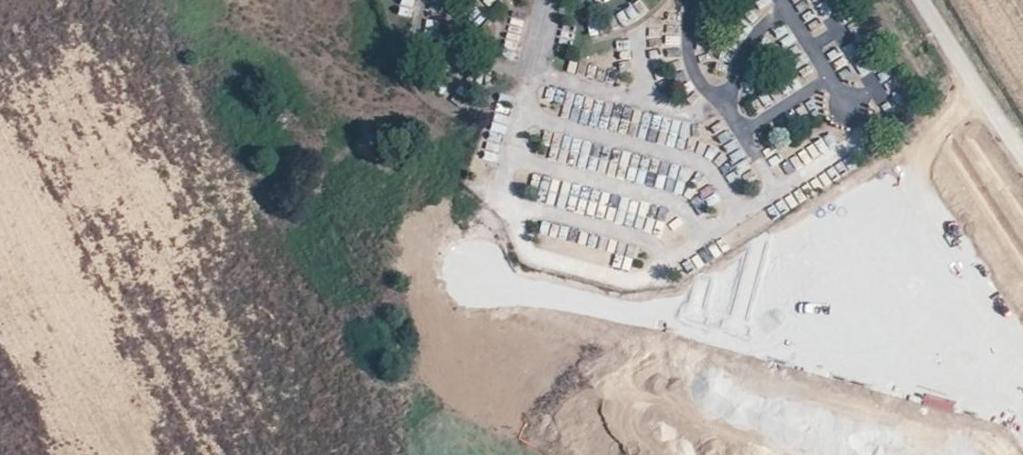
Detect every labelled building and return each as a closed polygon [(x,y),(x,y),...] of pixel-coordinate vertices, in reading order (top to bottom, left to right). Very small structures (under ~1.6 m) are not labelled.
[(583,211),(632,222),(638,199),(570,183),(565,204),(584,209),(583,211)]
